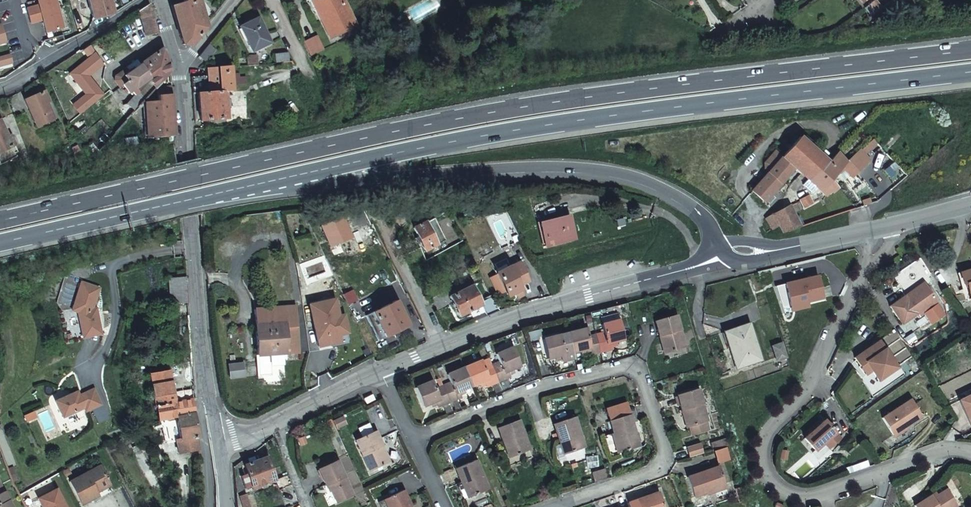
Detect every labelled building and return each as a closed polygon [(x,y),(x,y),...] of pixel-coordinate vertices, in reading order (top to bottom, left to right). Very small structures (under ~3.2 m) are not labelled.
[(38,6),(26,9),(28,17),(57,8),(55,0),(37,0),(38,6)] [(109,0),(88,0),(94,20),(113,14),(109,0)] [(170,5),(181,45),(189,44),(203,27),(196,0),(182,0),(183,2),(170,5)] [(354,34),(360,30),(359,28),(350,9),(345,0),(311,0),(330,38),(347,30),(349,36),(354,34)] [(865,10),(871,18),(881,11),(874,2),(865,10)] [(158,33),(150,5),(141,11),(146,36),(158,33)] [(359,28),(364,26),(355,7),(350,9),(359,28)] [(57,8),(28,17),(30,24),(42,20),(46,33),(63,29),(57,8)] [(270,42),(258,17),(240,26),(251,51),(270,42)] [(317,36),(304,42),(310,55),(323,49),(317,36)] [(209,44),(199,57),(205,62),(216,49),(209,44)] [(170,72),(163,49),(140,64),(137,59),(125,67),(126,69),(115,77),(115,81),(120,88),(124,86),(129,93),(132,91),(135,94),(146,84),(150,80),(155,88),(170,72)] [(273,54),(274,63),(287,62),(286,53),(273,54)] [(12,62),(9,54),(0,56),(0,66),(12,62)] [(233,91),(230,66),(211,68),(212,73),(206,74),(206,76),(192,77),(193,93),(199,92),(225,92),(233,91)] [(101,121),(113,107),(107,98),(96,85),(77,108),(91,120),(94,115),(101,121)] [(172,101),(171,86),(161,87),(156,90),(157,102),(145,104),(147,137),(148,137),(174,135),(172,101)] [(44,91),(25,100),(36,126),(54,119),(45,99),(47,98),(44,91)] [(228,119),(225,92),(199,92),(202,121),(228,119)] [(18,157),(14,146),(11,138),(9,139),(1,121),(0,121),(0,164),(18,157)] [(753,191),(761,198),(765,202),(792,171),(819,194),(820,192),(823,195),(828,189),(825,186),(836,174),(838,176),(843,171),(852,179),(857,174),(847,162),(846,163),(838,153),(829,163),(800,137),(782,158),(769,173),(760,183),(757,187),(753,191)] [(765,171),(769,173),(782,158),(775,152),(765,163),(765,171)] [(780,225),(782,229),(784,234),(801,228),(789,208),(771,217),(780,225)] [(432,214),(412,224),(423,246),(444,235),(432,214)] [(547,247),(576,239),(570,217),(541,224),(547,247)] [(773,228),(780,225),(771,217),(764,221),(773,228)] [(528,279),(518,261),(509,266),(505,258),(494,264),(496,269),(495,270),(497,274),(492,277),(500,293),(506,290),(508,296),(517,291),(518,294),(523,292),(519,284),(528,279)] [(961,274),(964,286),(967,285),(970,299),(970,272),(961,274)] [(823,299),(818,277),(776,287),(781,309),(790,307),(807,303),(823,299)] [(172,281),(175,304),(188,302),(186,279),(172,281)] [(92,309),(99,289),(81,282),(71,311),(77,313),(80,331),(99,328),(96,309),(92,309)] [(906,296),(908,299),(927,285),(925,283),(906,296)] [(938,301),(927,285),(908,299),(906,296),(891,307),(904,325),(938,301)] [(486,317),(500,312),(492,298),(481,303),(473,287),(450,298),(459,318),(481,307),(486,317)] [(340,317),(336,300),(312,305),(319,339),(348,333),(345,316),(340,317)] [(396,303),(368,317),(380,341),(408,327),(396,303)] [(807,303),(790,307),(792,312),(809,308),(807,303)] [(254,310),(255,326),(257,356),(287,354),(286,349),(298,348),(296,308),(254,310)] [(597,344),(600,361),(612,358),(612,356),(611,352),(618,351),(625,349),(619,322),(601,327),(604,342),(597,344)] [(734,348),(740,367),(762,360),(749,324),(725,332),(731,348),(734,348)] [(666,347),(671,363),(689,357),(678,325),(658,331),(663,347),(666,347)] [(99,328),(80,331),(82,339),(101,335),(99,328)] [(350,341),(348,333),(319,339),(320,347),(350,341)] [(571,350),(573,360),(581,359),(586,358),(587,361),(587,363),(600,361),(597,344),(588,346),(586,337),(569,341),(569,342),(571,350)] [(574,366),(573,360),(571,350),(569,342),(560,344),(560,342),(544,346),(548,366),(555,364),(561,362),(562,366),(562,369),(574,366)] [(880,342),(855,359),(861,367),(867,364),(872,372),(879,382),(898,369),(880,342)] [(787,359),(782,344),(773,348),(778,362),(787,359)] [(737,368),(740,367),(734,348),(731,348),(737,368)] [(500,366),(494,368),(499,385),(512,380),(511,378),(509,374),(515,372),(522,370),(515,351),(497,358),(500,366)] [(483,363),(465,370),(472,389),(479,386),(485,384),(486,387),(487,389),(499,385),(494,368),(491,361),(483,364),(483,363)] [(867,364),(861,367),(867,376),(872,372),(867,364)] [(241,365),(235,365),(227,366),(228,378),(236,377),(242,377),(241,365)] [(443,387),(449,403),(461,399),(460,397),(459,393),(465,391),(472,389),(465,370),(447,376),(450,384),(443,387)] [(151,375),(158,424),(172,421),(172,419),(176,419),(195,415),(193,401),(192,399),(174,403),(169,372),(151,375)] [(432,382),(417,388),(414,389),(421,407),(428,405),(434,403),(436,406),(436,408),(444,405),(449,403),(443,387),(435,390),(432,382)] [(54,402),(61,418),(82,409),(84,412),(90,410),(100,406),(93,390),(78,396),(76,393),(54,402)] [(963,401),(970,417),(970,397),(963,401)] [(689,419),(695,436),(697,443),(714,437),(712,430),(701,398),(681,404),(687,420),(689,419)] [(924,418),(912,401),(883,420),(894,437),(924,418)] [(100,406),(90,410),(96,424),(107,419),(101,405),(100,406)] [(23,416),(25,422),(35,418),(32,412),(23,416)] [(197,425),(195,415),(176,419),(180,441),(177,441),(180,456),(199,452),(199,444),(197,425)] [(692,437),(695,436),(689,419),(687,420),(692,437)] [(613,427),(620,448),(623,447),(627,458),(644,453),(633,420),(613,427)] [(565,444),(570,458),(589,451),(578,422),(557,429),(562,445),(565,444)] [(841,440),(825,422),(820,426),(817,429),(815,426),(809,431),(811,434),(805,440),(816,452),(825,444),(830,450),(841,440)] [(509,446),(514,461),(532,454),(521,424),(500,432),(506,448),(509,446)] [(371,473),(387,465),(380,448),(382,447),(376,434),(357,444),(371,473)] [(380,448),(387,465),(390,463),(382,447),(380,448)] [(623,447),(620,448),(618,449),(621,460),(627,458),(623,447)] [(718,458),(733,454),(731,448),(716,452),(718,458)] [(244,465),(246,474),(251,486),(251,488),(275,480),(267,457),(244,465)] [(353,497),(338,463),(319,471),(326,487),(328,486),(337,504),(353,497)] [(468,486),(474,500),(492,492),(478,463),(458,472),(465,487),(468,486)] [(98,497),(96,494),(94,490),(108,483),(99,467),(69,483),(82,506),(98,497)] [(699,504),(720,497),(719,494),(730,490),(724,473),(692,484),(699,504)] [(251,486),(246,474),(240,476),(244,489),(251,486)] [(94,490),(96,494),(111,486),(108,483),(94,490)] [(1,485),(0,485),(0,506),(13,506),(1,485)] [(471,501),(474,500),(468,486),(465,487),(471,501)] [(42,506),(65,506),(55,490),(38,499),(42,506)] [(719,494),(720,497),(720,499),(731,495),(730,490),(719,494)] [(410,506),(403,492),(384,501),(387,506),(409,506),(410,506)] [(947,492),(937,498),(933,501),(931,498),(916,506),(956,506),(947,492)] [(749,502),(746,494),(740,496),(742,504),(743,506),(750,506),(749,502)] [(664,498),(635,506),(667,506),(664,498)]
